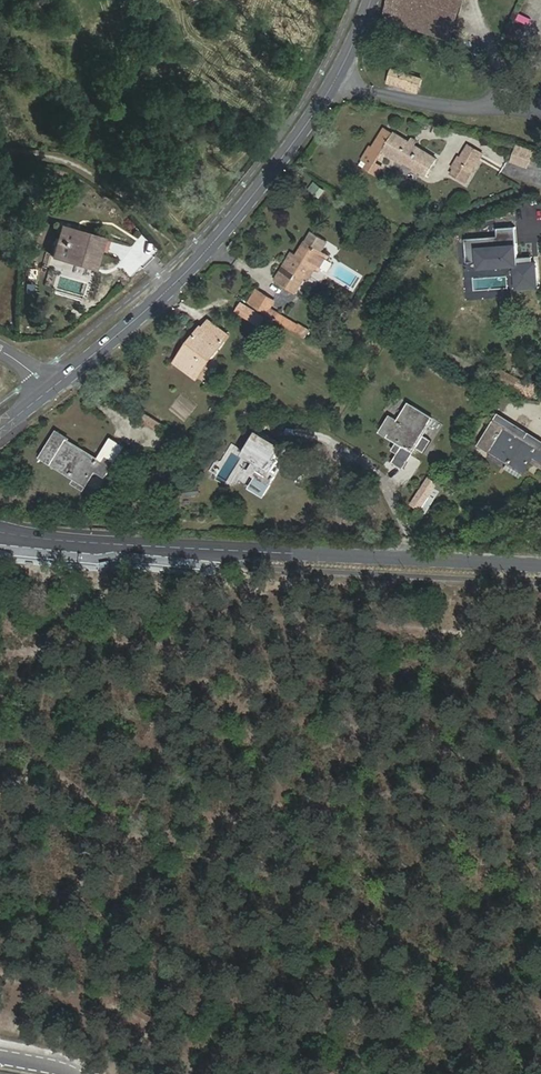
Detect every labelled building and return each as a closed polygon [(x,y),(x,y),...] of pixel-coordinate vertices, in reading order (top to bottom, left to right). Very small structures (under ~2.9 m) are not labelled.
[(463,0),(391,0),(385,18),(451,39),(463,0)] [(417,91),(421,78),(393,69),(389,82),(417,91)] [(426,174),(435,158),(393,133),(393,134),(384,129),(372,148),(370,147),(363,159),(368,162),(365,167),(377,175),(382,167),(375,163),(384,148),(426,174)] [(465,181),(482,154),(468,145),(451,172),(465,181)] [(517,146),(511,162),(527,167),(533,151),(517,146)] [(318,198),(324,190),(314,182),(307,190),(318,198)] [(67,255),(95,263),(102,239),(61,227),(53,257),(66,260),(67,255)] [(517,289),(537,288),(536,264),(533,264),(526,265),(525,258),(517,259),(515,228),(497,229),(498,238),(478,239),(479,259),(493,258),(493,268),(515,266),(517,289)] [(479,259),(478,239),(465,240),(467,264),(479,263),(480,269),(493,268),(493,258),(479,259)] [(305,243),(292,264),(287,261),(277,278),(296,290),(302,281),(307,284),(313,273),(319,277),(321,272),(319,270),(325,261),(327,263),(330,259),(319,252),(305,243)] [(93,268),(95,263),(67,255),(66,260),(93,268)] [(349,281),(348,269),(337,270),(338,281),(349,281)] [(248,302),(268,314),(294,330),(298,325),(271,308),(275,301),(257,289),(248,302)] [(241,302),(235,311),(259,326),(264,317),(241,302)] [(176,362),(197,377),(228,334),(209,321),(204,328),(202,326),(176,362)] [(494,375),(504,381),(506,379),(517,385),(520,380),(498,367),(494,375)] [(413,451),(416,446),(423,434),(433,418),(411,404),(399,422),(391,417),(382,431),(403,445),(413,451)] [(149,424),(158,429),(162,423),(142,411),(139,416),(149,422),(149,424)] [(524,470),(532,458),(540,463),(540,441),(499,415),(481,443),(509,461),(524,470)] [(435,436),(442,424),(435,420),(428,431),(435,436)] [(76,477),(86,483),(95,470),(104,475),(122,447),(111,440),(99,459),(67,440),(68,438),(56,431),(41,456),(76,477)] [(265,464),(257,477),(251,487),(263,495),(285,460),(279,457),(284,449),(258,432),(246,453),(261,462),(265,464)] [(423,434),(416,446),(424,450),(431,440),(423,434)] [(403,467),(413,451),(403,445),(394,461),(403,467)] [(520,477),(524,470),(509,461),(505,467),(520,477)] [(253,475),(257,477),(265,464),(261,462),(253,475)] [(434,488),(437,482),(428,476),(410,504),(419,510),(434,488)] [(83,489),(86,483),(76,477),(73,482),(83,489)] [(439,491),(434,488),(419,510),(425,513),(439,491)]
